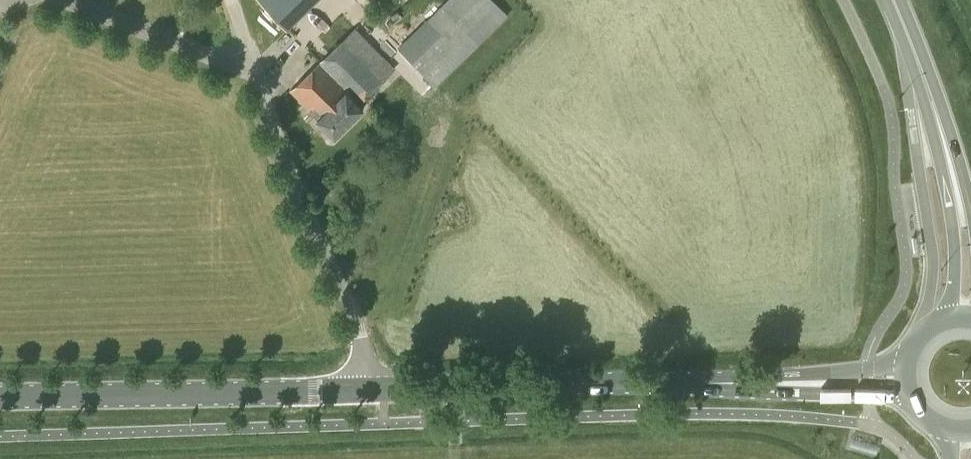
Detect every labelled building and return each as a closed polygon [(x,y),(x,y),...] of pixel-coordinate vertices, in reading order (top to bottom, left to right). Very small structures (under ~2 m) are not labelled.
[(509,14),(495,0),(447,0),(398,49),(436,87),(509,14)] [(335,136),(365,106),(361,101),(395,68),(356,28),(291,90),(335,136)]
